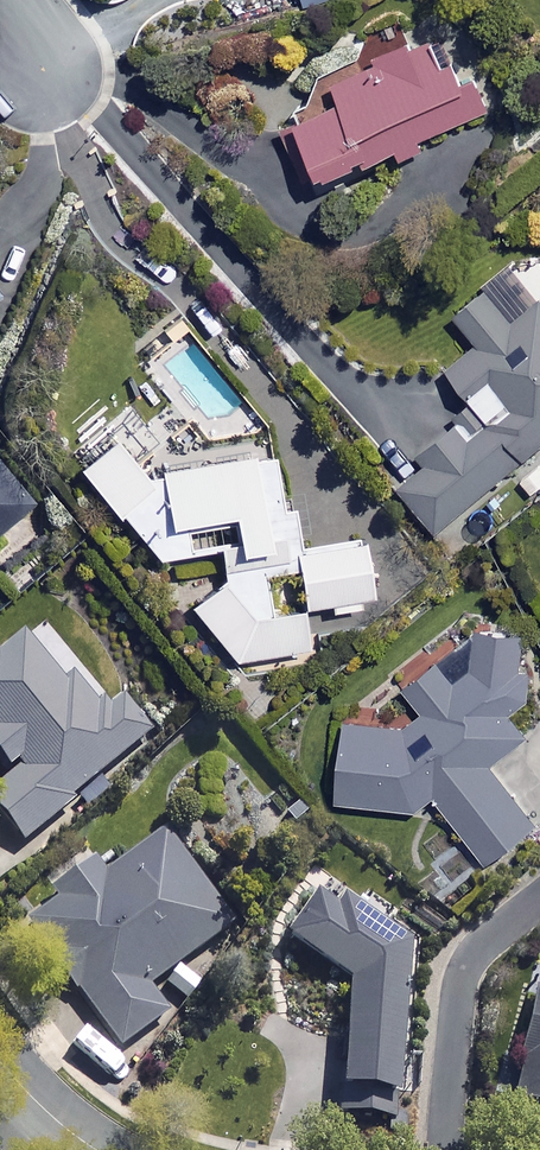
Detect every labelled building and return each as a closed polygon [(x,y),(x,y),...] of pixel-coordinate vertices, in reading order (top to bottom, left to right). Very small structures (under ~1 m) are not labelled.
[(421,151),(417,142),(431,135),(435,144),(490,120),(471,77),(454,84),(431,33),(328,79),(337,99),(278,125),(304,182),(360,157),(364,165),(395,152),(399,161),(421,151)] [(461,416),(417,454),(425,464),(398,487),(435,530),(539,440),(539,300),(539,299),(511,323),(483,291),(454,316),(476,343),(445,369),(484,414),(470,425),(461,416)] [(148,479),(113,437),(76,467),(111,511),(115,508),(154,556),(216,547),(221,577),(187,603),(230,658),(305,646),(299,605),(328,600),(330,610),(370,604),(359,536),(297,546),(291,504),(280,506),(271,451),(161,468),(148,479)] [(33,506),(0,464),(0,532),(33,506)] [(40,618),(0,653),(0,763),(8,773),(0,780),(0,820),(21,844),(150,730),(122,699),(116,704),(40,618)] [(431,660),(400,685),(416,705),(395,721),(343,715),(333,800),(414,809),(431,795),(484,862),(534,822),(488,765),(526,735),(508,713),(532,693),(519,659),(521,633),(479,630),(476,665),(450,685),(431,660)] [(232,921),(162,831),(103,877),(91,861),(48,894),(54,902),(22,928),(118,1052),(166,1015),(145,988),(232,921)] [(533,992),(509,1101),(539,1108),(539,994),(533,992)]
